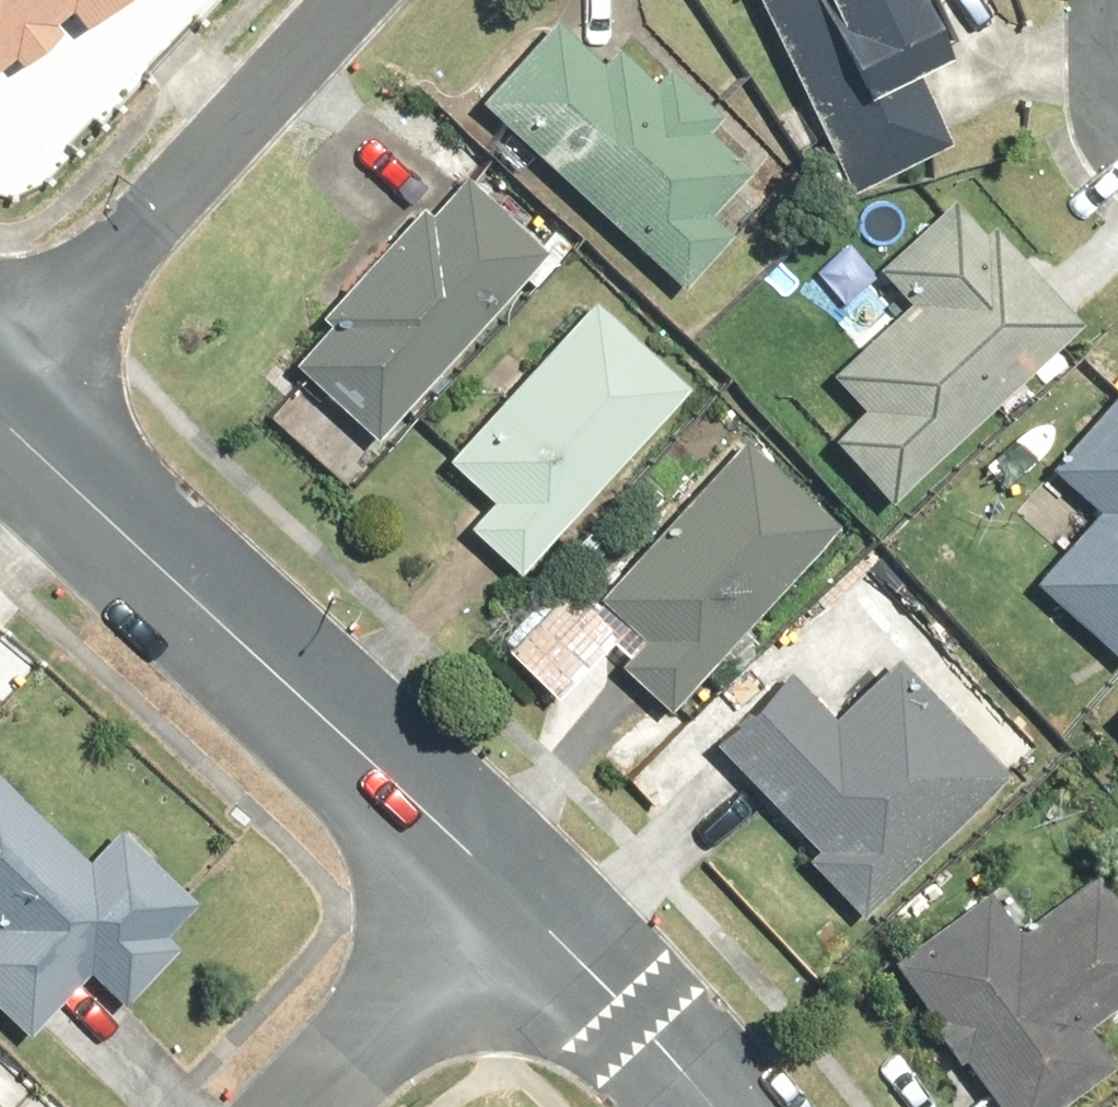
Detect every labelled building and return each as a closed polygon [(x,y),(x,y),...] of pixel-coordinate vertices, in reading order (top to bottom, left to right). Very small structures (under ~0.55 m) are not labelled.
[(3,57),(11,66),(53,33),(45,23),(63,8),(80,29),(116,0),(0,0),(0,60),(3,57)] [(844,192),(950,143),(915,69),(940,57),(913,0),(753,0),(844,192)] [(548,16),(471,101),(678,286),(724,234),(704,216),(747,169),(702,128),(716,113),(659,63),(645,78),(609,46),(597,60),(548,16)] [(367,439),(540,251),(460,179),(427,216),(414,204),(306,321),(319,333),(288,367),(367,439)] [(881,502),(1076,317),(985,223),(976,231),(943,196),(866,269),(900,304),(825,375),(856,407),(821,440),(881,502)] [(679,385),(585,300),(441,457),(485,498),(458,527),(508,573),(679,385)] [(1109,377),(1038,462),(1097,512),(1031,590),(1117,663),(1117,385),(1109,377)] [(659,710),(831,522),(738,438),(594,595),(639,636),(610,667),(659,710)] [(780,666),(704,744),(810,846),(795,861),(852,916),(999,766),(884,655),(828,712),(780,666)] [(1108,716),(1117,726),(1117,706),(1108,716)] [(0,789),(0,1012),(23,1033),(81,970),(115,1002),(168,944),(160,936),(191,901),(109,825),(77,860),(0,789)] [(887,961),(925,1017),(918,1022),(948,1065),(955,1060),(988,1106),(1036,1106),(1105,1060),(1079,1023),(1117,997),(1117,907),(1093,872),(1013,927),(988,892),(887,961)]
